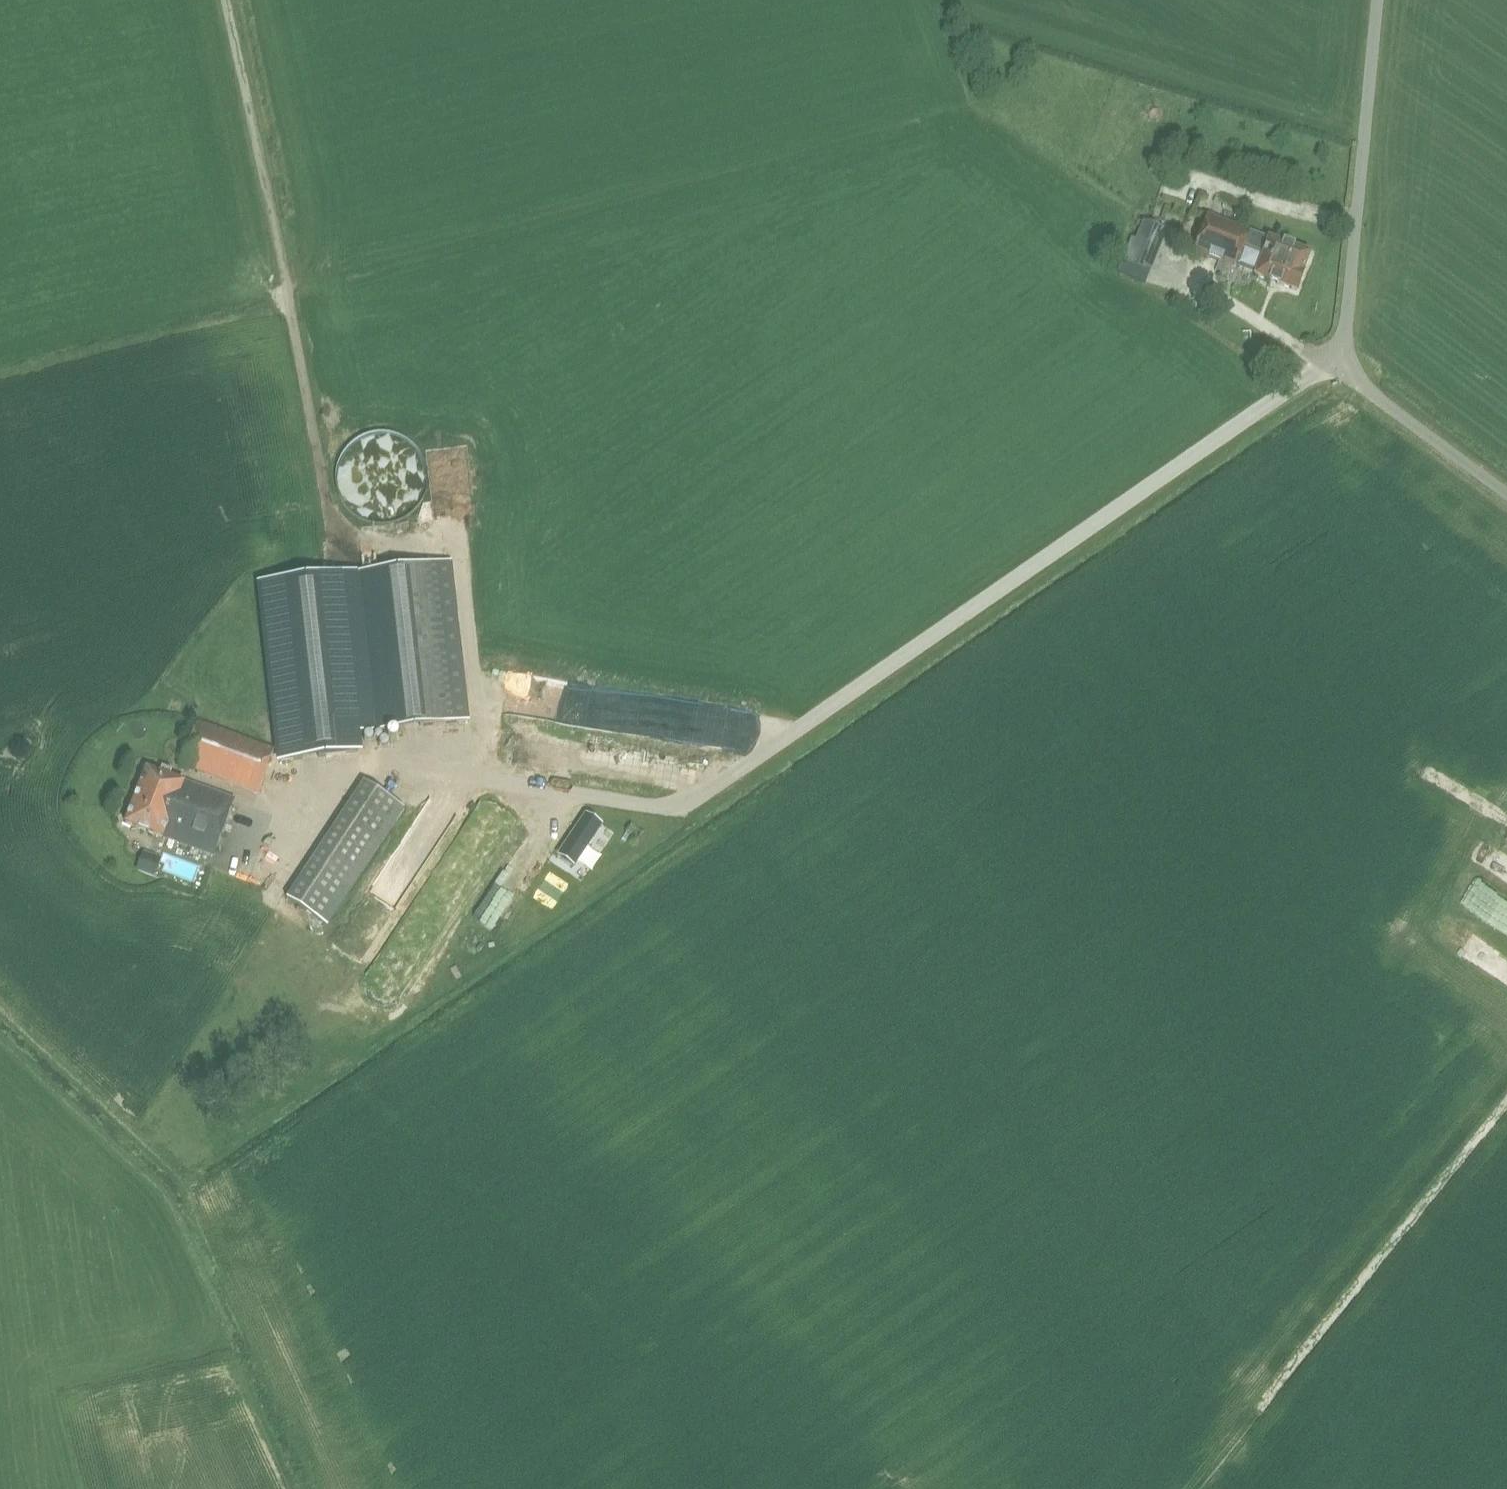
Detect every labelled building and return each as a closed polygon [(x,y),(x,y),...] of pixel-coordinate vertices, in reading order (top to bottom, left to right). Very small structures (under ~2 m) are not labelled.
[(1308,254),(1268,238),(1249,231),(1207,215),(1193,252),(1235,268),(1243,248),(1262,255),(1254,276),(1294,291),(1308,254)] [(1150,273),(1166,230),(1142,220),(1135,239),(1130,237),(1123,258),(1125,259),(1124,263),(1150,273)] [(275,583),(263,584),(263,586),(265,602),(282,761),(360,752),(355,712),(358,712),(361,733),(470,721),(451,562),(429,565),(419,566),(405,567),(343,575),(275,583)] [(274,747),(197,720),(180,765),(257,793),(274,747)] [(147,768),(126,823),(162,837),(211,855),(232,801),(183,782),(147,768)] [(364,781),(287,898),(301,907),(328,924),(338,909),(405,807),(364,781)] [(558,855),(572,864),(599,824),(585,814),(558,855)] [(162,858),(145,851),(138,870),(155,876),(162,858)] [(1506,881),(1506,856),(1500,852),(1489,870),(1506,881)] [(1506,901),(1484,887),(1482,890),(1466,880),(1457,895),(1496,919),(1506,901)]
